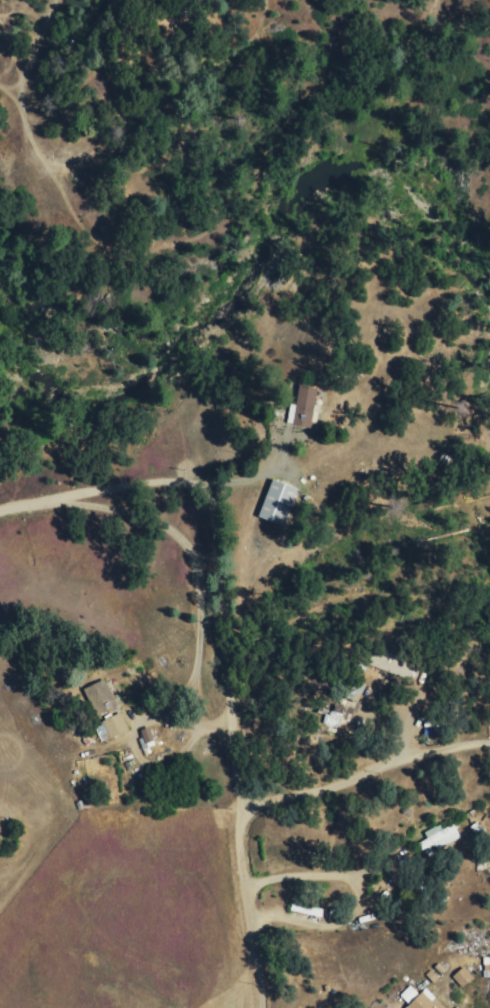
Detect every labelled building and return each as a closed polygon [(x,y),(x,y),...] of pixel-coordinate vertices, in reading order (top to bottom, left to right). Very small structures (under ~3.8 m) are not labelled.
[(314,388),(295,384),(291,404),(286,403),(282,422),(305,427),(314,388)] [(295,488),(269,478),(254,516),(279,526),(295,488)] [(406,679),(411,667),(369,650),(364,663),(406,679)] [(116,707),(100,678),(79,689),(95,718),(116,707)] [(336,727),(342,706),(332,703),(328,715),(323,713),(321,722),(336,727)] [(136,730),(143,748),(154,744),(147,726),(136,730)] [(415,842),(422,855),(458,839),(451,823),(438,829),(436,824),(420,832),(423,838),(415,842)] [(321,907),(289,902),(288,911),(320,915),(321,907)] [(445,974),(455,985),(466,975),(456,964),(445,974)] [(412,992),(404,983),(394,993),(402,1002),(396,1007),(397,1007),(440,1007),(419,985),(412,992)]
